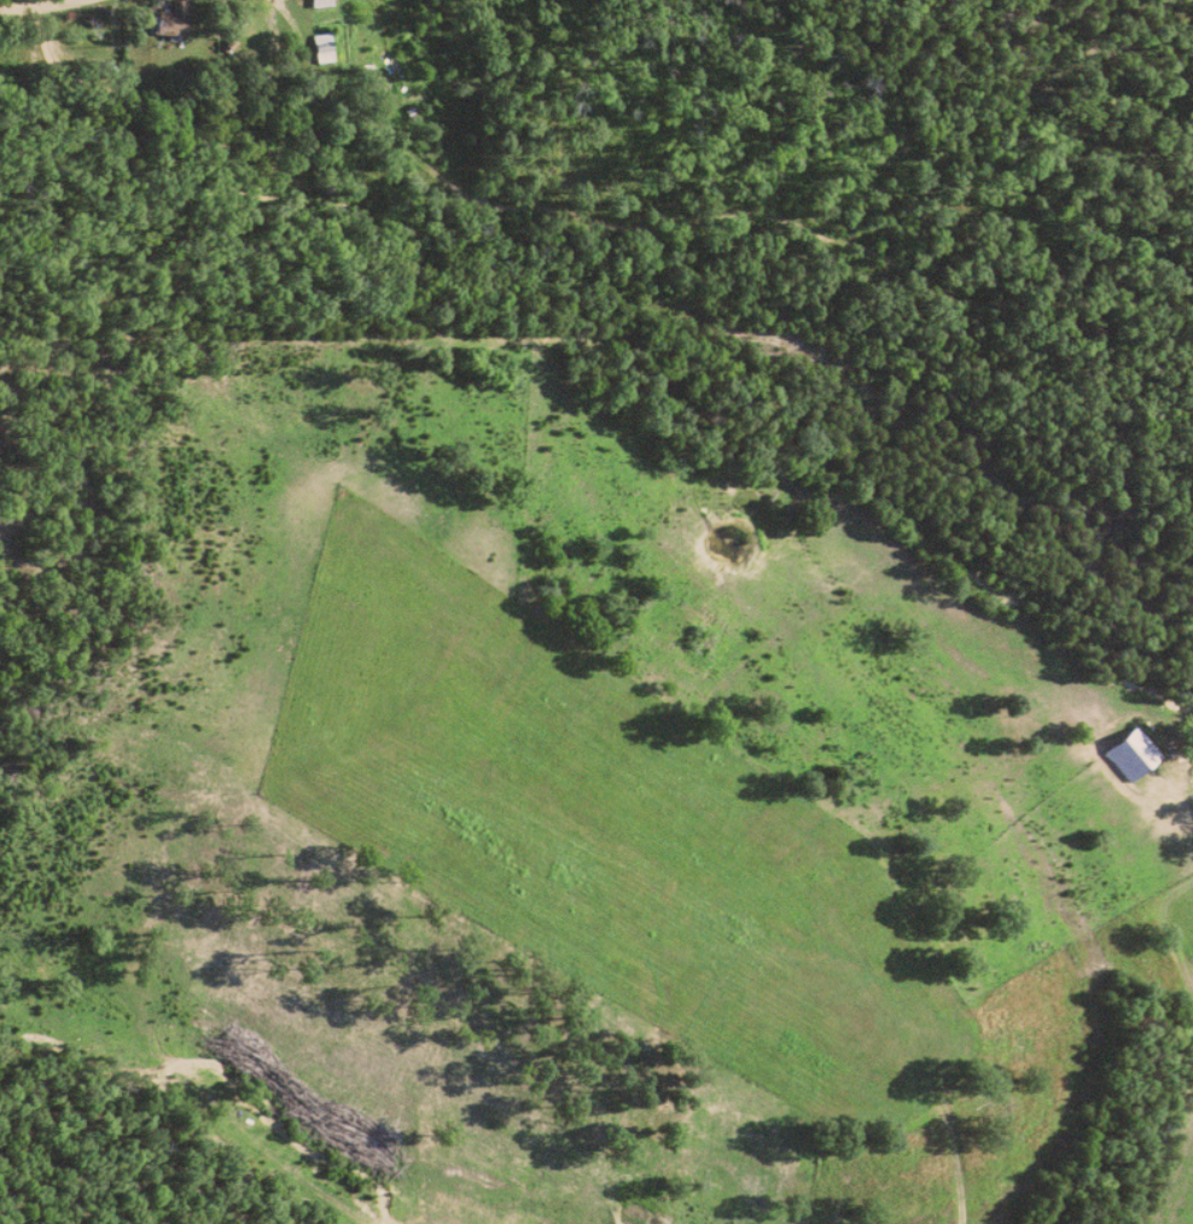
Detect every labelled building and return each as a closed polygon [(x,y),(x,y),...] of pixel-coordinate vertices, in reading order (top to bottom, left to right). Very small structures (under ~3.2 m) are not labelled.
[(173,10),(154,10),(153,33),(187,34),(187,0),(174,0),(173,10)] [(1158,754),(1131,726),(1101,755),(1129,783),(1158,754)]
